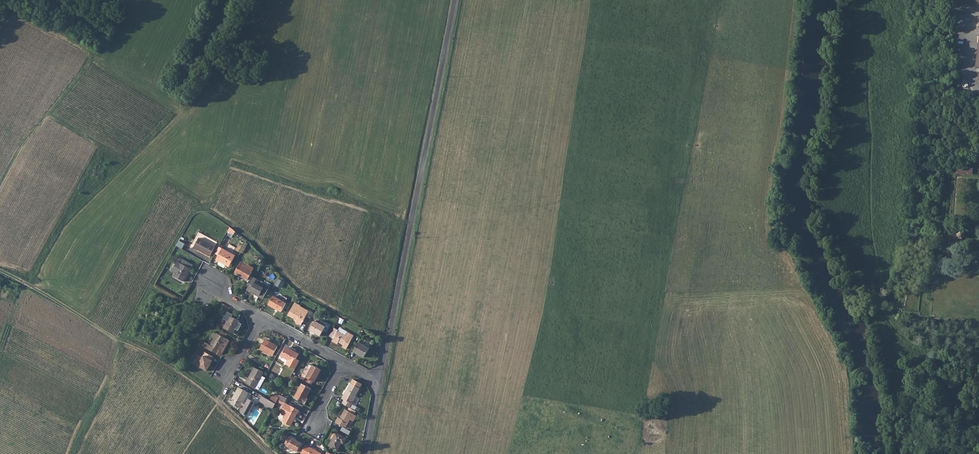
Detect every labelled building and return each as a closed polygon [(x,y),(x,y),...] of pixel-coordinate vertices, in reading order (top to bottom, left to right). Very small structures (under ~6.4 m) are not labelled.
[(958,166),(958,174),(973,175),(974,167),(958,166)] [(215,247),(199,238),(194,248),(210,256),(215,247)] [(235,255),(219,246),(215,253),(218,255),(216,260),(229,267),(235,255)] [(180,258),(178,262),(191,269),(193,265),(180,258)] [(178,262),(172,271),(175,273),(174,276),(184,282),(191,269),(178,262)] [(244,264),(241,262),(240,264),(235,273),(248,280),(253,271),(254,268),(245,263),(244,264)] [(257,279),(254,277),(246,290),(250,292),(250,291),(263,298),(268,289),(255,282),(257,279)] [(286,303),(273,296),(268,305),(281,312),(286,303)] [(301,306),(295,302),(288,315),(297,320),(296,322),(301,325),(308,312),(308,310),(300,306),(301,306)] [(233,315),(228,312),(224,319),(228,321),(224,328),(233,333),(235,329),(238,331),(242,324),(239,322),(240,321),(232,317),(233,315)] [(319,323),(315,321),(310,330),(320,336),(325,327),(324,326),(319,323)] [(334,327),(329,336),(334,338),(338,331),(338,329),(334,327)] [(348,332),(339,328),(338,329),(338,331),(346,336),(348,332)] [(338,331),(334,338),(332,341),(337,344),(338,342),(343,345),(342,347),(346,349),(354,336),(348,332),(346,336),(338,331)] [(205,342),(203,347),(216,354),(218,350),(223,352),(229,340),(217,333),(210,345),(205,342)] [(278,346),(265,340),(260,348),(273,355),(278,346)] [(369,348),(359,342),(353,351),(364,357),(369,348)] [(286,364),(295,369),(300,361),(296,359),(299,354),(286,347),(281,356),(288,360),(286,364)] [(213,357),(205,352),(202,357),(197,354),(192,363),(207,371),(212,361),(211,360),(213,357)] [(313,365),(312,366),(309,364),(308,367),(307,368),(301,378),(304,380),(306,377),(314,382),(321,370),(313,365)] [(255,388),(257,385),(262,376),(264,373),(254,367),(246,383),(255,388)] [(260,386),(265,378),(262,376),(257,385),(260,386)] [(344,400),(342,403),(349,408),(351,404),(352,404),(362,384),(353,379),(351,383),(342,399),(344,400)] [(306,398),(311,389),(302,384),(294,398),(305,404),(308,399),(306,398)] [(239,387),(232,399),(230,398),(228,401),(230,403),(240,408),(242,405),(244,406),(241,413),(247,416),(255,402),(249,399),(246,403),(243,402),(248,393),(239,387)] [(270,400),(275,404),(277,401),(278,399),(279,398),(275,395),(273,394),(270,400)] [(275,404),(270,400),(262,396),(259,401),(266,405),(273,409),(275,404)] [(282,407),(280,412),(286,415),(283,421),(290,426),(299,410),(286,404),(284,408),(282,407)] [(352,413),(354,410),(349,408),(348,411),(345,409),(340,418),(338,417),(335,422),(346,428),(350,420),(354,421),(357,416),(354,414),(352,413)] [(346,438),(336,433),(329,446),(337,450),(341,442),(343,443),(346,438)] [(289,436),(288,437),(285,443),(284,444),(297,452),(302,443),(289,436)] [(305,445),(301,453),(302,453),(321,453),(305,445)]
